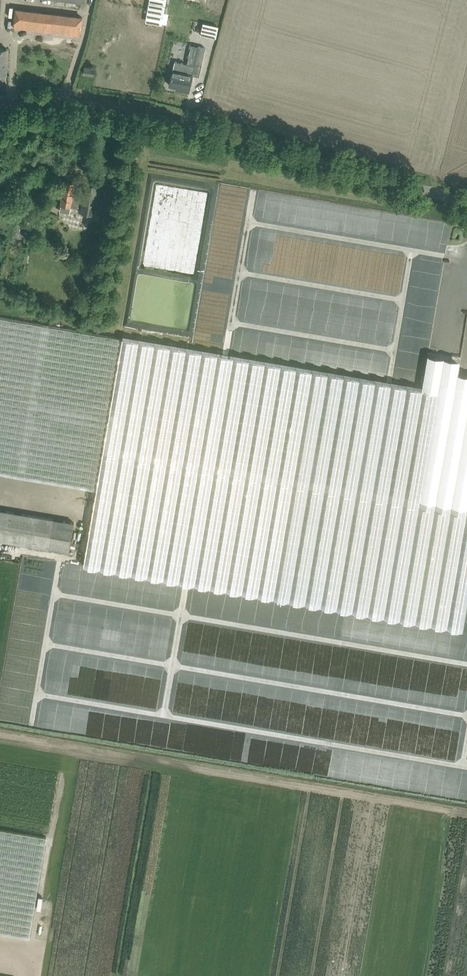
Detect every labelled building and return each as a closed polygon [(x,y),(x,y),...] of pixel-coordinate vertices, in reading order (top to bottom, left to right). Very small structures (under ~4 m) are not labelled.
[(17,9),(14,29),(33,31),(38,31),(38,32),(48,33),(48,32),(80,36),(81,29),(83,17),(17,9)] [(199,42),(195,62),(202,64),(207,44),(199,42)] [(175,61),(170,85),(181,87),(181,90),(189,92),(194,65),(175,61)] [(83,73),(94,75),(95,68),(85,66),(83,73)] [(61,205),(78,208),(81,192),(73,191),(75,182),(65,181),(61,205)] [(86,184),(80,213),(95,216),(100,187),(86,184)] [(96,490),(121,338),(0,318),(0,473),(96,490)] [(311,371),(273,598),(462,630),(466,601),(466,376),(456,375),(458,364),(426,359),(421,389),(311,371)] [(69,551),(73,527),(74,522),(0,509),(0,539),(69,551)] [(73,527),(69,551),(75,552),(79,528),(73,527)] [(0,829),(0,933),(29,938),(46,837),(0,829)]
